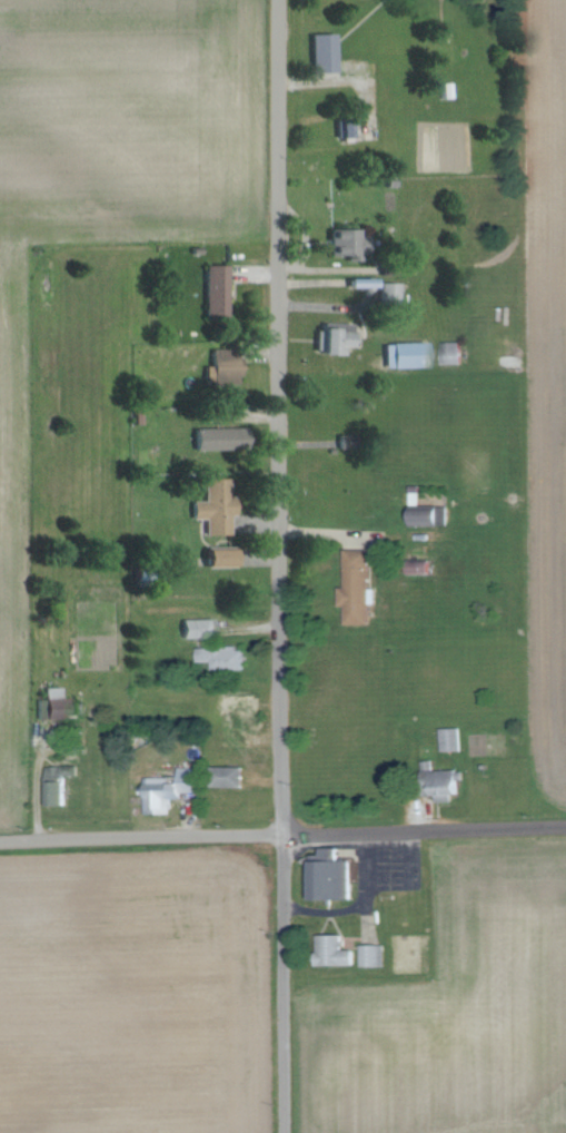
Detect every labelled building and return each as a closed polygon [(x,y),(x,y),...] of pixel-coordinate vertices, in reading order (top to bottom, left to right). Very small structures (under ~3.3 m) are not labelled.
[(313,33),(314,72),(339,71),(338,33),(313,33)] [(362,228),(331,229),(332,254),(351,254),(351,257),(371,256),(371,234),(362,234),(362,228)] [(230,264),(207,265),(209,317),(231,316),(230,264)] [(347,353),(347,346),(356,346),(356,333),(342,333),(342,328),(318,328),(318,353),(347,353)] [(464,364),(464,341),(444,341),(444,364),(464,364)] [(430,342),(386,343),(386,368),(430,366),(430,342)] [(216,348),(215,367),(207,366),(207,378),(241,379),(242,349),(216,348)] [(250,428),(199,427),(199,449),(235,450),(235,443),(250,443),(250,428)] [(232,534),(232,516),(238,516),(238,495),(232,496),(232,478),(208,479),(209,501),(195,501),(195,519),(208,518),(208,534),(232,534)] [(419,510),(419,496),(412,495),(412,524),(445,525),(445,511),(419,510)] [(239,565),(239,549),(210,549),(211,566),(239,565)] [(348,624),(372,624),(373,549),(348,549),(347,586),(342,586),(342,605),(348,605),(348,624)] [(216,619),(185,620),(186,638),(217,637),(216,619)] [(200,661),(215,661),(215,648),(200,648),(200,661)] [(70,698),(64,699),(63,687),(46,688),(47,700),(40,700),(41,719),(71,718),(70,698)] [(441,728),(442,751),(462,751),(461,728),(441,728)] [(246,787),(246,767),(216,766),(215,786),(246,787)] [(51,805),(68,805),(67,779),(52,779),(52,772),(59,771),(59,767),(50,767),(51,805)] [(173,814),(172,799),(183,798),(183,793),(198,793),(197,768),(180,768),(180,777),(147,778),(148,814),(173,814)] [(440,802),(454,802),(454,794),(462,794),(462,779),(439,780),(440,802)] [(308,900),(308,861),(319,861),(319,848),(336,848),(336,861),(348,861),(348,900),(308,900)] [(312,966),(351,966),(351,950),(339,950),(339,935),(315,935),(315,953),(312,953),(312,966)] [(358,945),(365,945),(383,945),(383,966),(358,966),(358,945)]
